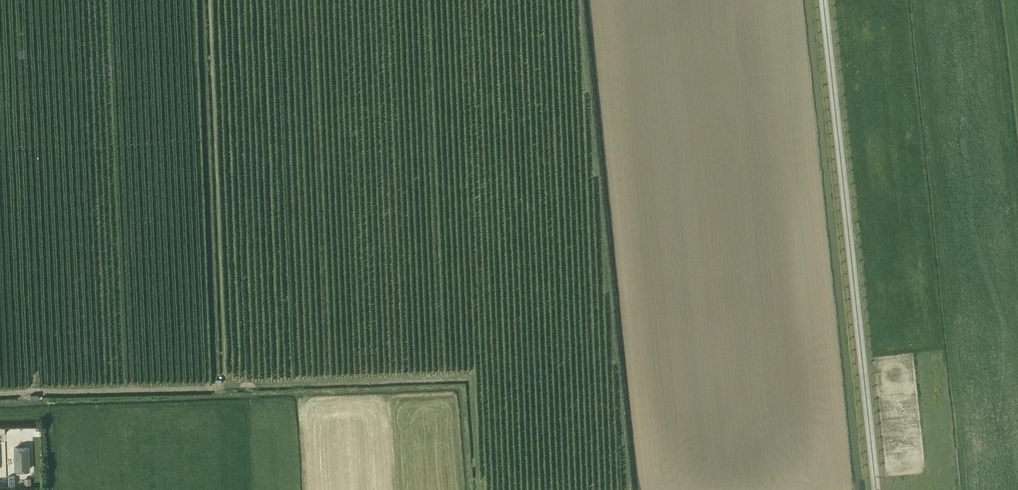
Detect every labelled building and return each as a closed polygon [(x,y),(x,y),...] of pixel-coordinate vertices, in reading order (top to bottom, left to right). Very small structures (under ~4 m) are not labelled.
[(28,448),(15,448),(16,474),(29,474),(28,448)]
